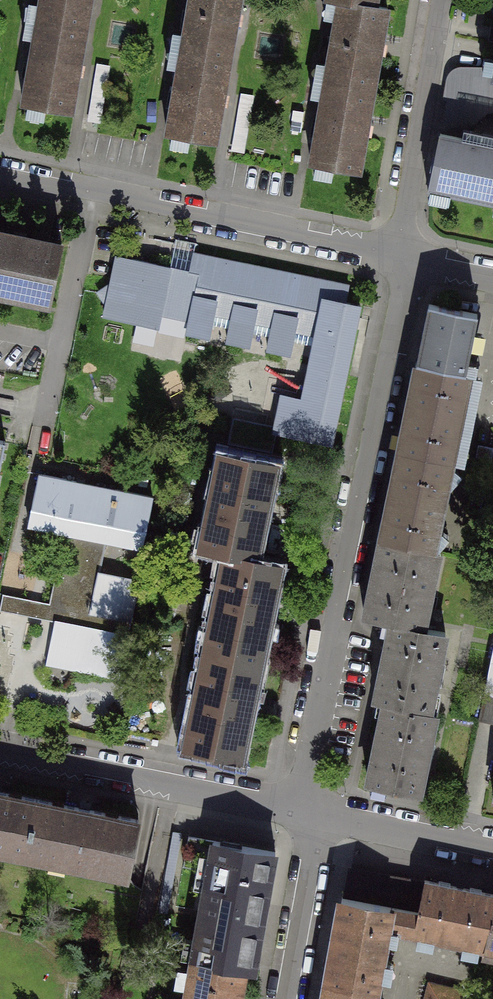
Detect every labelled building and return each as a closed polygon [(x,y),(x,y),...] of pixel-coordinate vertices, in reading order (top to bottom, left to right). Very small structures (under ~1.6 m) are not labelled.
[(39,20),(85,28),(89,0),(42,0),(39,20)] [(183,50),(230,58),(235,26),(237,26),(239,13),(237,12),(239,0),(192,0),(183,50)] [(375,6),(341,0),(327,80),(373,88),(379,57),(380,57),(383,42),(381,42),(387,9),(375,6)] [(39,20),(25,104),(71,111),(76,78),(78,78),(81,63),(79,63),(85,28),(39,20)] [(230,58),(183,50),(169,133),(215,141),(221,107),(223,108),(225,93),(224,93),(230,58)] [(492,77),(492,72),(483,73),(481,68),(450,69),(445,99),(449,100),(444,127),(464,131),(488,110),(492,110),(492,78),(492,77)] [(373,88),(327,80),(313,163),(359,171),(365,137),(366,138),(369,123),(367,123),(373,88)] [(443,134),(432,187),(492,201),(492,145),(443,134)] [(61,246),(26,238),(26,240),(12,237),(13,236),(0,233),(0,293),(50,303),(61,246)] [(171,267),(118,256),(112,283),(97,292),(107,306),(105,317),(158,328),(162,311),(191,317),(188,334),(209,338),(212,322),(231,326),(228,342),(250,347),(253,330),(272,334),(268,351),(290,356),(293,339),(312,342),(312,346),(313,346),(310,360),(318,361),(310,400),(282,394),(274,432),(277,433),(331,444),(360,306),(345,303),(349,285),(315,278),(314,280),(196,255),(196,254),(193,253),(192,260),(173,256),(171,267)] [(429,304),(415,363),(465,372),(466,373),(478,314),(429,304)] [(415,363),(398,450),(447,460),(448,455),(458,445),(451,440),(454,424),(464,413),(457,408),(460,394),(471,382),(463,377),(465,372),(415,363)] [(277,433),(274,432),(233,424),(228,443),(273,453),(277,433)] [(398,450),(380,540),(430,549),(431,543),(439,533),(434,528),(437,510),(446,502),(440,497),(443,480),(452,470),(446,466),(447,460),(398,450)] [(226,551),(256,558),(276,463),(221,452),(201,546),(226,551)] [(65,530),(49,606),(64,609),(61,624),(56,623),(47,666),(49,666),(50,662),(117,675),(116,680),(119,680),(132,620),(92,612),(107,538),(140,545),(139,549),(142,550),(153,497),(39,474),(28,527),(31,528),(32,523),(65,530)] [(380,540),(364,616),(391,622),(425,629),(426,627),(420,626),(424,608),(428,608),(435,571),(432,570),(435,554),(439,554),(440,552),(430,549),(380,540)] [(263,647),(280,562),(256,558),(226,551),(209,636),(263,647)] [(391,622),(375,700),(385,702),(430,711),(446,633),(425,629),(391,622)] [(241,757),(263,647),(209,636),(186,746),(241,757)] [(484,692),(492,694),(492,651),(484,692)] [(484,692),(478,719),(492,722),(492,694),(484,692)] [(385,702),(368,783),(419,793),(436,712),(430,711),(385,702)] [(37,799),(0,792),(0,849),(26,854),(37,799)] [(127,874),(138,820),(37,799),(26,854),(127,874)] [(266,901),(275,851),(188,835),(183,865),(208,870),(201,904),(202,904),(199,925),(197,924),(191,958),(194,959),(244,969),(254,970),(258,950),(251,946),(259,903),(266,901)] [(412,881),(353,869),(348,897),(407,908),(412,881)] [(492,902),(492,895),(425,882),(419,910),(416,930),(484,945),(492,902)] [(343,896),(328,981),(377,990),(389,926),(416,930),(419,910),(407,908),(348,897),(343,896)] [(484,945),(482,951),(492,954),(492,902),(484,945)] [(244,969),(194,959),(187,998),(238,998),(244,969)] [(324,998),(376,998),(377,990),(328,981),(324,998)] [(474,993),(431,983),(427,998),(472,998),(474,993)]
